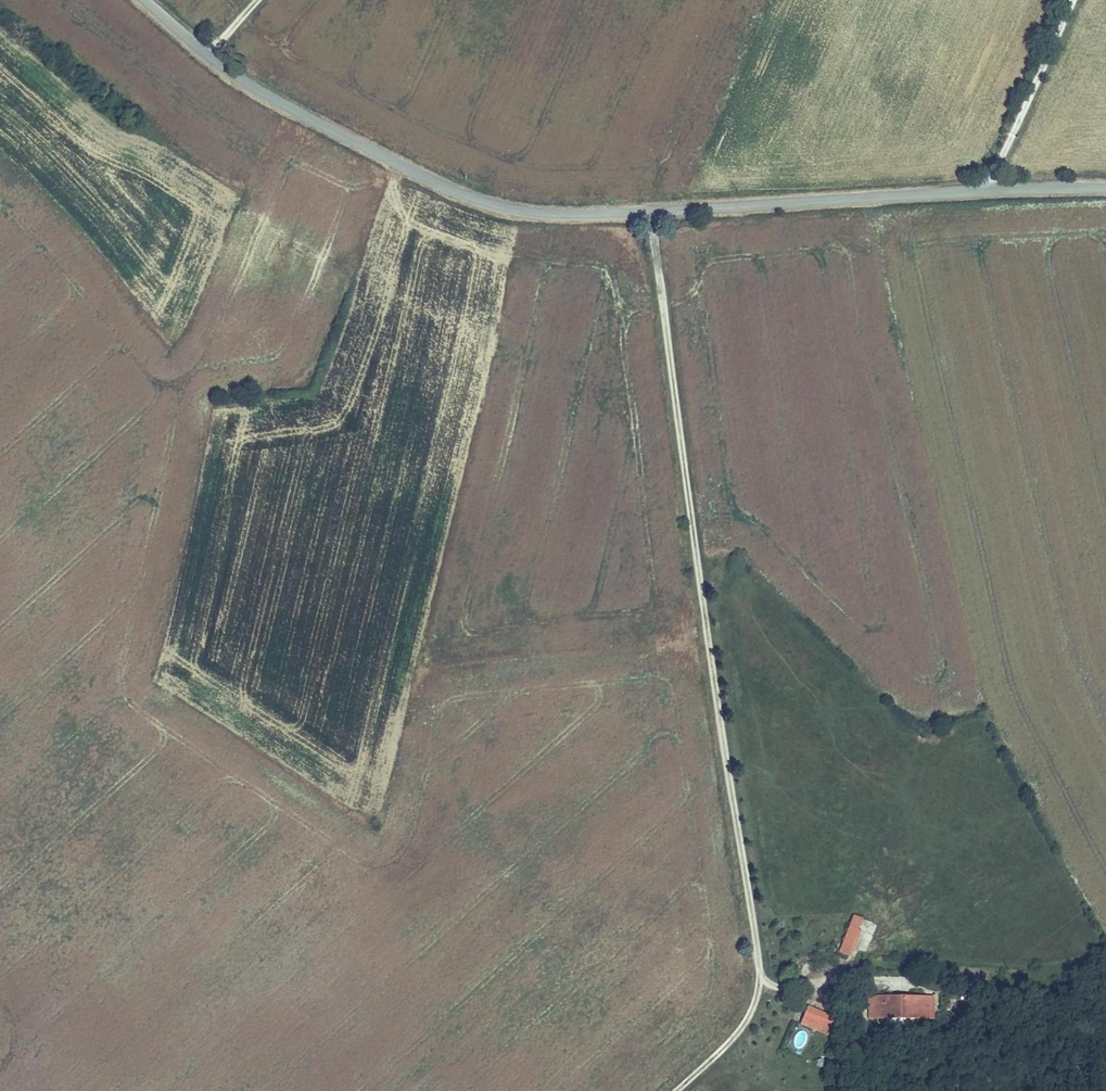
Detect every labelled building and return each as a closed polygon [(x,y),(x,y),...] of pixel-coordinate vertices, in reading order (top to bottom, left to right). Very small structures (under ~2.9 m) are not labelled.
[(852,914),(837,953),(849,957),(864,919),(852,914)] [(872,982),(870,1000),(928,1006),(930,988),(872,982)] [(804,1008),(800,1028),(829,1034),(834,1015),(804,1008)]
